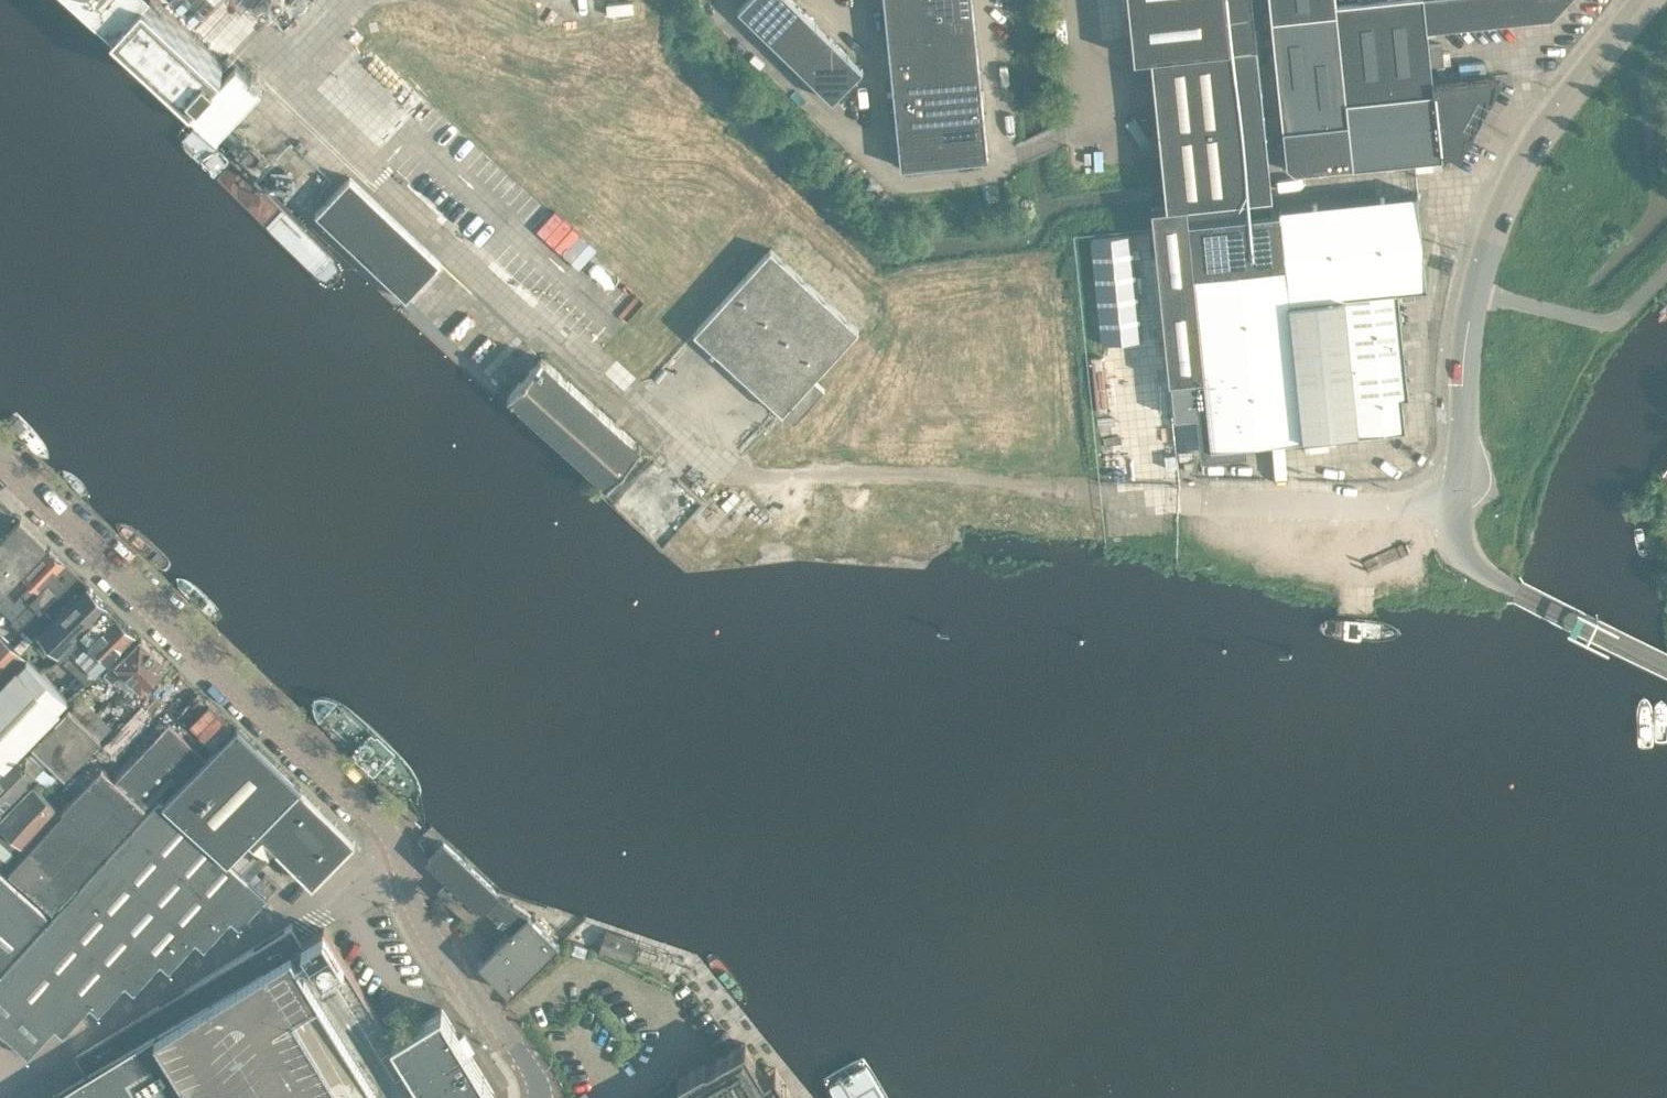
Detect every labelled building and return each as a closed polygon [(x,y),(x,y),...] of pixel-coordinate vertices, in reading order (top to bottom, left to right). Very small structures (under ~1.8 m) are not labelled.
[(192,93),(222,60),(158,0),(89,0),(192,93)] [(768,39),(799,7),(792,0),(745,0),(737,8),(768,39)] [(900,166),(988,158),(972,0),(883,0),(900,166)] [(1133,57),(1150,55),(1162,167),(1165,195),(1165,199),(1166,206),(1185,204),(1245,197),(1229,47),(1224,0),(1127,0),(1133,57)] [(1271,20),(1282,129),(1286,165),(1295,173),(1352,166),(1442,157),(1441,145),(1455,152),(1460,142),(1465,133),(1471,112),(1475,114),(1478,109),(1486,95),(1496,76),(1431,82),(1426,29),(1552,17),(1567,0),(1379,0),(1335,4),(1335,0),(1269,0),(1271,20)] [(799,7),(768,39),(800,69),(831,38),(799,7)] [(862,69),(831,38),(800,69),(832,100),(862,69)] [(216,134),(261,87),(236,62),(191,110),(216,134)] [(406,298),(440,262),(350,176),(316,212),(406,298)] [(1166,206),(1151,207),(1152,224),(1168,379),(1172,415),(1195,413),(1199,455),(1246,451),(1245,441),(1302,436),(1302,435),(1358,428),(1358,429),(1404,425),(1401,393),(1408,392),(1397,288),(1426,285),(1416,192),(1279,206),(1280,210),(1187,219),(1185,204),(1166,206)] [(575,223),(556,242),(580,264),(598,246),(575,223)] [(1141,338),(1130,234),(1090,238),(1102,343),(1141,338)] [(793,422),(823,390),(812,380),(858,329),(770,248),(694,331),(793,422)] [(541,358),(508,393),(507,394),(605,483),(640,446),(542,357),(541,358)] [(1657,504),(1666,509),(1666,507),(1666,492),(1665,490),(1657,504)] [(0,539),(0,590),(46,543),(20,519),(0,539)] [(49,547),(22,574),(31,582),(21,592),(29,599),(65,562),(49,547)] [(29,599),(40,610),(77,574),(66,563),(29,599)] [(39,633),(62,655),(83,633),(80,630),(107,604),(88,584),(48,623),(47,622),(52,618),(43,609),(40,611),(31,602),(12,621),(21,630),(24,627),(33,636),(39,630),(41,631),(39,633)] [(5,612),(16,601),(6,592),(0,598),(0,608),(5,612)] [(83,633),(62,655),(85,680),(108,658),(110,659),(136,633),(107,604),(80,630),(83,633)] [(0,634),(0,685),(25,658),(0,634)] [(124,669),(142,687),(167,661),(141,635),(105,672),(113,680),(124,669)] [(25,658),(0,685),(0,765),(53,711),(67,696),(27,657),(25,658)] [(53,711),(0,765),(0,863),(7,869),(61,809),(37,790),(43,784),(47,787),(60,772),(63,776),(100,739),(68,707),(59,717),(53,711)] [(61,809),(7,869),(52,909),(171,779),(178,786),(206,756),(169,721),(114,779),(101,766),(62,808),(63,809),(62,810),(61,809)] [(248,840),(298,785),(236,725),(206,756),(178,786),(163,801),(248,879),(268,858),(248,840)] [(248,840),(268,858),(276,848),(312,882),(354,839),(298,785),(248,840)] [(248,879),(163,801),(159,798),(132,828),(231,918),(239,926),(267,896),(248,879)] [(204,947),(231,918),(132,828),(105,858),(196,940),(204,947)] [(433,853),(428,858),(450,878),(438,891),(439,892),(470,921),(485,905),(499,917),(513,902),(497,892),(444,842),(433,853)] [(196,940),(105,858),(79,887),(160,961),(169,969),(196,940)] [(0,872),(0,967),(47,914),(0,872)] [(277,884),(265,873),(264,873),(255,884),(267,895),(277,884)] [(160,961),(79,887),(52,916),(125,983),(134,991),(160,961)] [(495,945),(479,961),(483,965),(509,992),(559,943),(528,912),(513,902),(499,917),(511,929),(495,945)] [(125,983),(52,916),(25,945),(90,1004),(99,1012),(125,983)] [(392,1037),(324,927),(210,998),(210,999),(56,1094),(55,1092),(44,1097),(429,1097),(392,1037)] [(608,929),(601,950),(630,960),(637,939),(608,929)] [(25,945),(0,973),(0,976),(55,1026),(63,1034),(90,1004),(25,945)] [(0,976),(0,1030),(28,1055),(55,1026),(0,976)] [(392,1037),(429,1097),(487,1097),(494,1094),(469,1053),(473,1050),(463,1034),(459,1036),(441,1008),(392,1037)] [(787,1086),(786,1084),(785,1084),(776,1069),(777,1069),(775,1066),(773,1068),(774,1068),(765,1073),(763,1074),(763,1072),(762,1073),(754,1060),(755,1060),(753,1057),(753,1058),(745,1045),(746,1045),(744,1042),(742,1044),(732,1049),(729,1050),(729,1051),(719,1056),(717,1057),(717,1058),(706,1064),(706,1063),(705,1062),(702,1063),(703,1064),(693,1069),(690,1070),(690,1071),(680,1076),(678,1077),(679,1080),(680,1079),(687,1093),(688,1095),(686,1095),(687,1096),(683,1097),(794,1097),(787,1086)]
